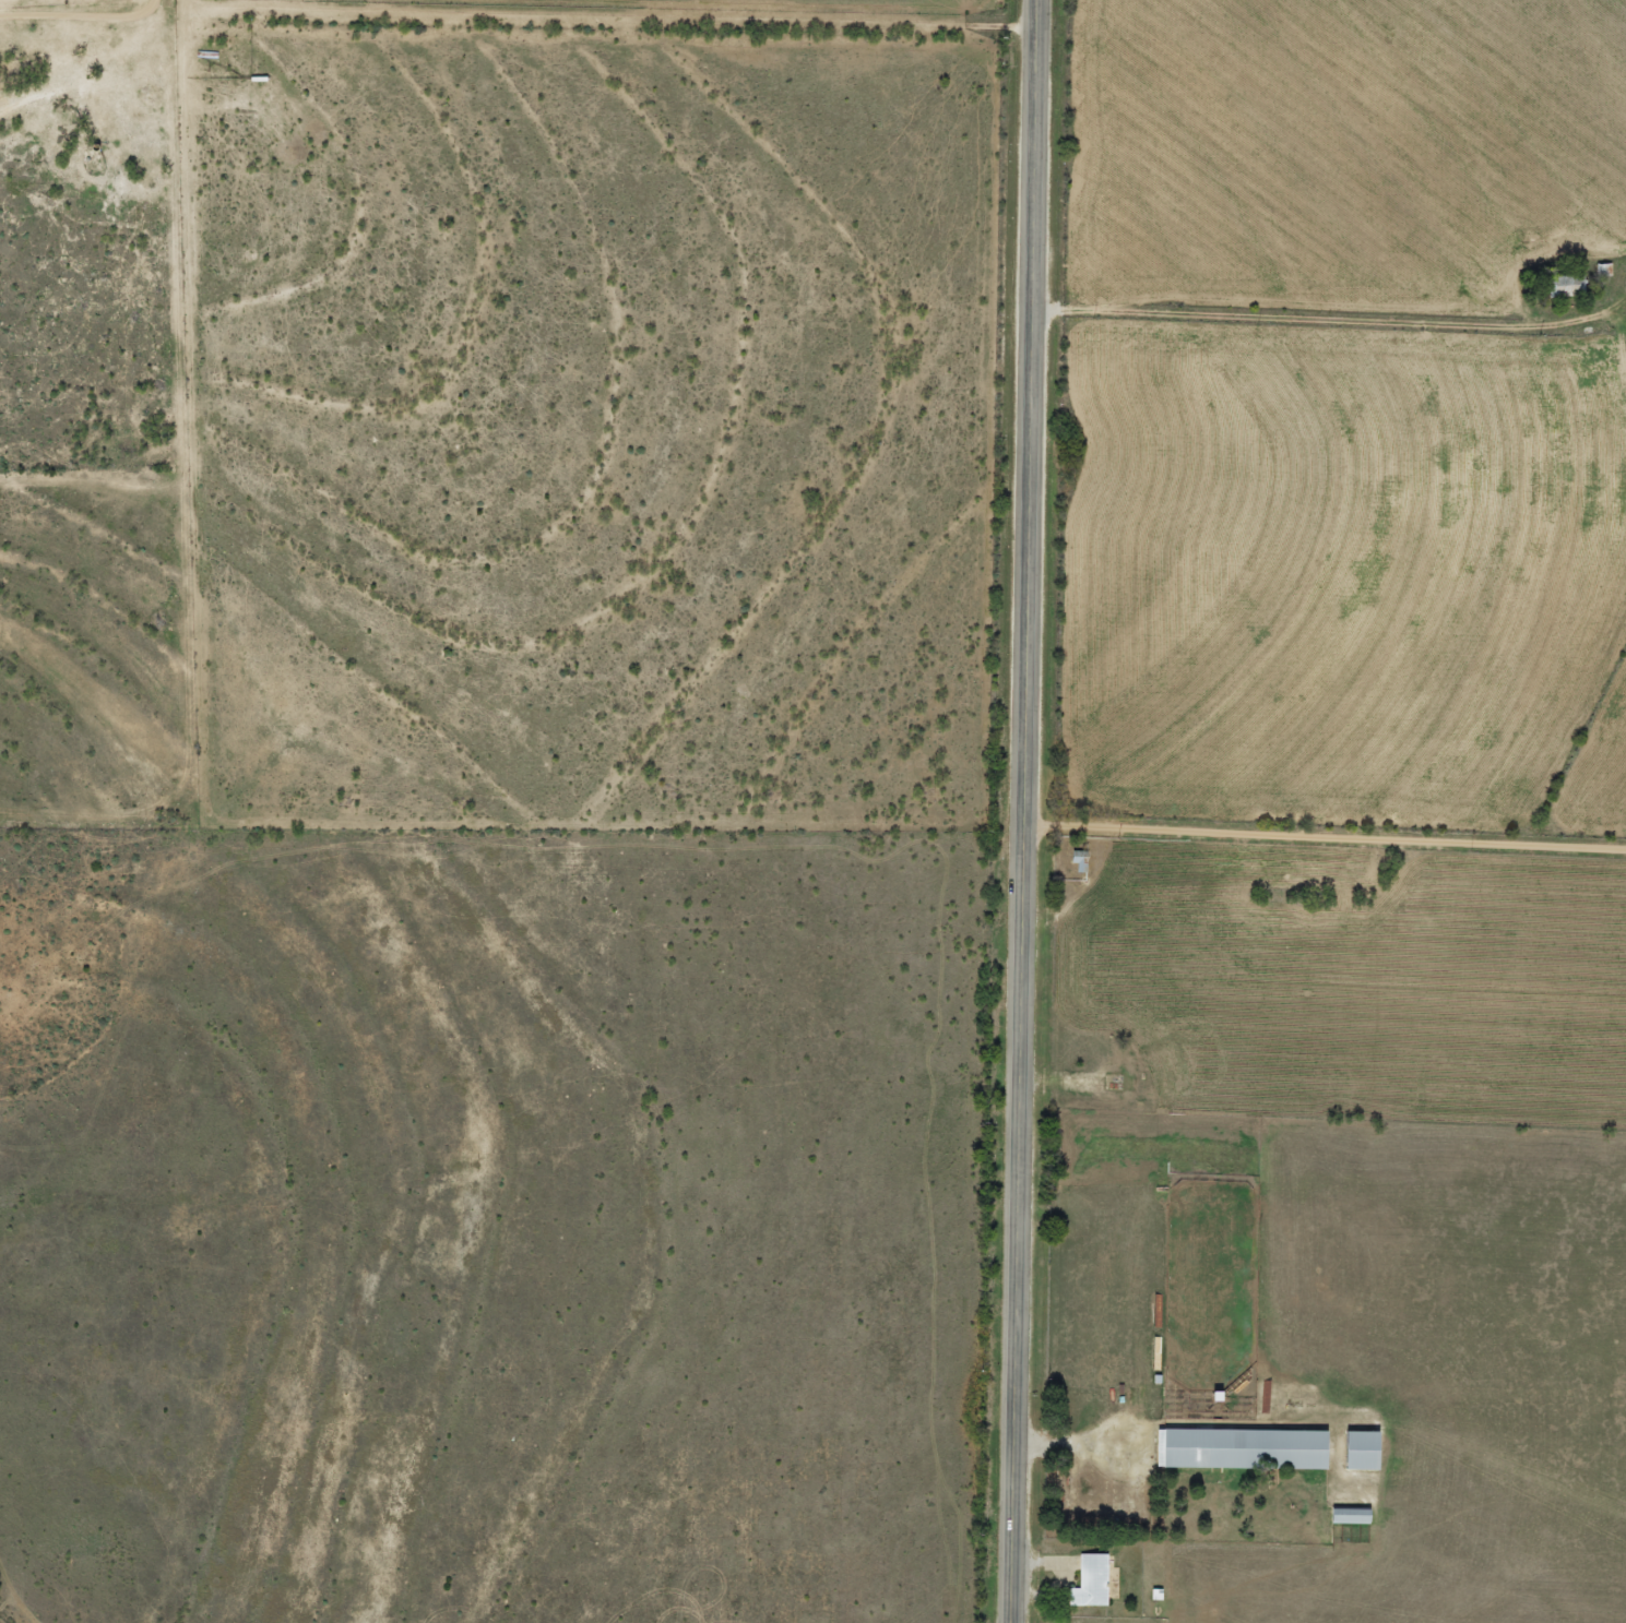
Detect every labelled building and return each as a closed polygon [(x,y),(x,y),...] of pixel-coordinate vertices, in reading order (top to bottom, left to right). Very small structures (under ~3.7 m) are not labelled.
[(1575,274),(1541,274),(1541,296),(1575,296),(1575,274)] [(1079,849),(1064,849),(1064,872),(1079,872),(1079,849)] [(1316,1469),(1316,1431),(1149,1428),(1149,1467),(1316,1469)] [(1368,1470),(1368,1430),(1335,1430),(1335,1470),(1368,1470)] [(1360,1506),(1321,1506),(1321,1523),(1360,1523),(1360,1506)] [(1061,1606),(1099,1606),(1099,1553),(1072,1553),(1072,1588),(1061,1588),(1061,1606)]
